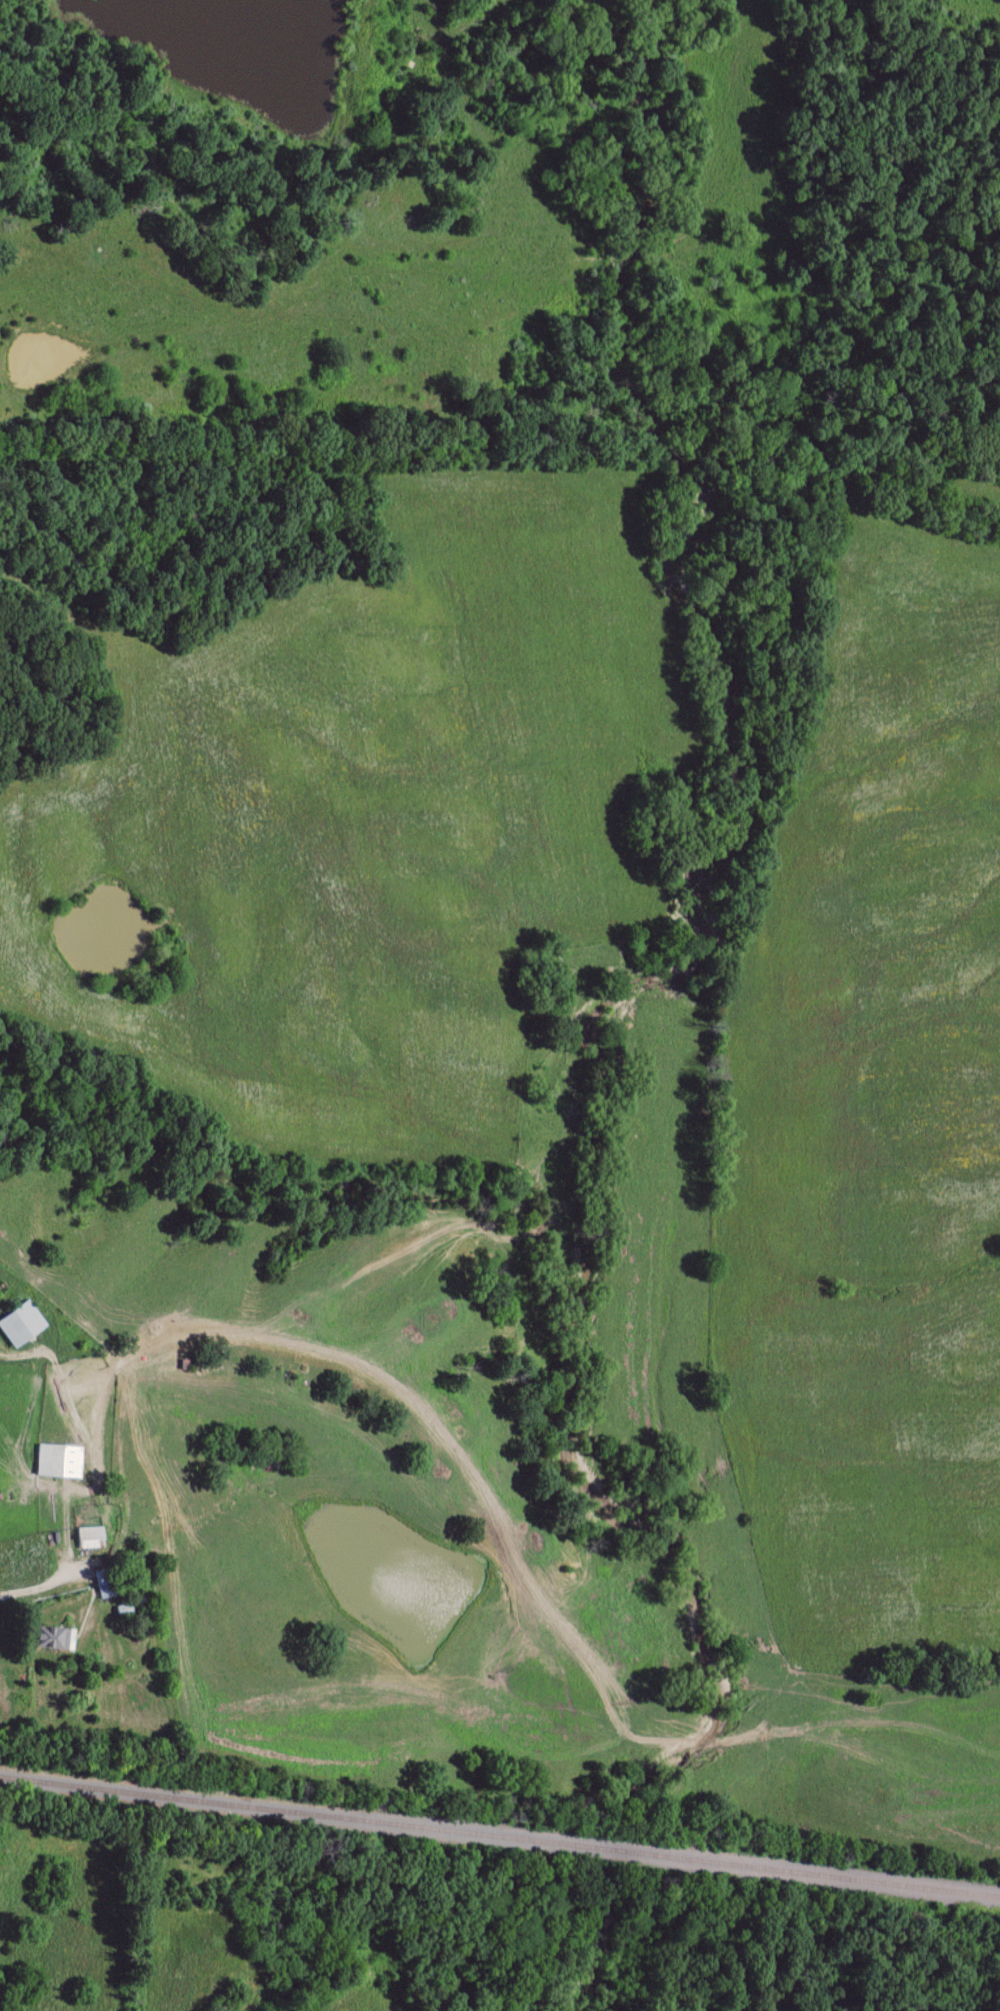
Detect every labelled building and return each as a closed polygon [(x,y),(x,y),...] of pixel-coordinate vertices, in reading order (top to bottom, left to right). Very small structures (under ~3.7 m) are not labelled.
[(1,1323),(18,1350),(52,1328),(35,1301),(1,1323)] [(88,1447),(42,1445),(40,1477),(86,1480),(88,1447)] [(81,1549),(108,1549),(108,1529),(81,1529),(81,1549)] [(125,1596),(118,1568),(96,1573),(103,1601),(125,1596)] [(76,1651),(78,1629),(40,1626),(39,1648),(76,1651)]
